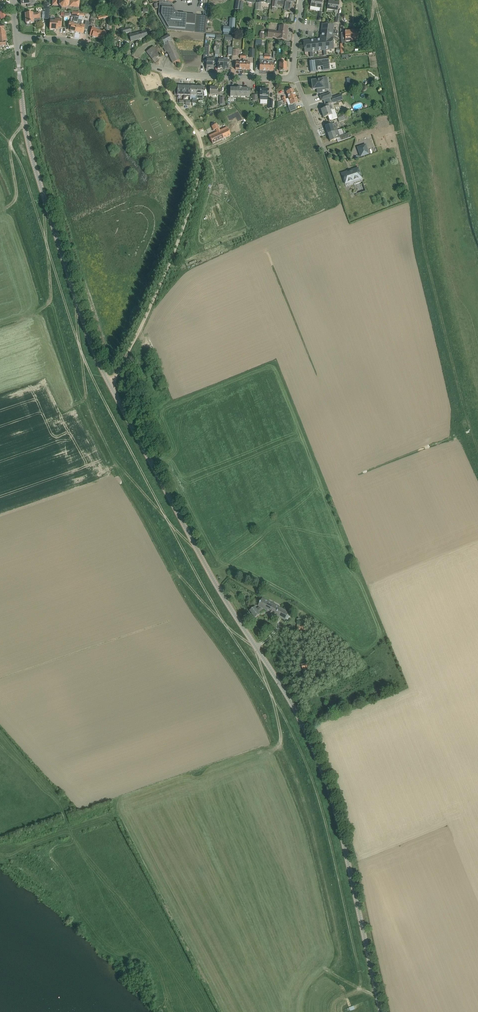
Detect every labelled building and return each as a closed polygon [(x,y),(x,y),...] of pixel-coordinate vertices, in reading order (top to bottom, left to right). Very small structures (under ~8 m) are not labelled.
[(52,6),(58,6),(58,7),(59,7),(61,9),(61,10),(61,11),(62,10),(65,10),(65,11),(66,11),(65,10),(68,8),(69,8),(69,7),(78,8),(79,1),(78,1),(78,0),(53,0),(52,6)] [(235,10),(242,11),(244,2),(237,0),(235,10)] [(286,2),(289,2),(288,8),(292,9),(293,2),(294,2),(294,0),(286,0),(286,2)] [(310,7),(321,8),(322,0),(311,0),(310,7)] [(177,13),(177,12),(176,12),(175,11),(174,10),(174,9),(173,8),(172,9),(172,6),(172,4),(170,4),(170,2),(162,1),(162,3),(160,3),(158,15),(167,30),(194,32),(195,25),(186,24),(186,14),(177,13)] [(327,9),(338,11),(339,2),(328,1),(327,9)] [(79,13),(79,12),(72,12),(72,17),(74,17),(73,23),(70,22),(68,29),(71,29),(70,31),(75,32),(79,16),(79,13)] [(40,20),(40,18),(40,13),(25,14),(26,24),(34,23),(38,22),(39,22),(40,21),(40,20)] [(85,13),(79,13),(79,16),(75,32),(80,34),(81,32),(83,32),(84,29),(88,30),(89,22),(86,21),(85,25),(81,24),(82,20),(83,16),(85,16),(85,13)] [(55,18),(50,17),(49,30),(57,30),(58,27),(61,27),(62,19),(55,19),(55,18)] [(234,33),(235,21),(230,21),(230,27),(224,27),(223,35),(229,35),(229,32),(234,33)] [(287,26),(280,25),(279,32),(269,31),(268,37),(272,37),(272,36),(278,37),(278,38),(286,39),(287,26)] [(97,27),(96,29),(92,27),(90,34),(93,35),(92,37),(97,38),(99,31),(100,28),(97,27)] [(332,33),(335,34),(335,30),(333,30),(332,32),(321,30),(321,37),(323,37),(332,38),(332,33)] [(346,44),(346,42),(364,40),(363,30),(360,30),(348,31),(345,31),(345,35),(341,35),(341,44),(346,44)] [(99,31),(97,38),(102,40),(103,38),(105,38),(107,32),(103,31),(103,32),(99,31)] [(146,31),(129,35),(131,41),(147,37),(146,31)] [(182,63),(168,35),(161,39),(164,45),(163,46),(166,52),(167,51),(173,63),(175,62),(176,65),(182,63)] [(333,49),(332,38),(323,37),(323,39),(324,50),(323,50),(323,53),(325,52),(326,52),(326,50),(333,49)] [(318,51),(323,50),(324,50),(323,39),(322,39),(316,40),(318,51)] [(309,52),(310,54),(313,54),(312,52),(312,51),(311,51),(309,40),(303,41),(304,44),(305,52),(309,52),(310,52),(309,52)] [(309,40),(311,51),(312,51),(314,51),(318,51),(316,40),(309,40)] [(160,55),(157,51),(153,46),(150,49),(146,52),(155,62),(158,59),(157,58),(160,55)] [(217,69),(223,69),(223,66),(223,60),(220,60),(220,58),(218,58),(218,55),(219,55),(219,48),(215,48),(215,58),(215,63),(218,64),(217,69)] [(215,63),(215,58),(207,57),(206,68),(213,69),(213,63),(215,63)] [(323,71),(330,70),(329,59),(309,61),(310,72),(318,71),(317,66),(322,65),(323,71)] [(315,81),(311,81),(312,85),(311,85),(312,89),(312,88),(313,89),(317,89),(318,92),(322,92),(322,90),(328,89),(328,83),(324,83),(323,77),(315,78),(315,81)] [(241,88),(237,88),(230,88),(230,97),(250,97),(250,89),(241,88)] [(260,89),(260,91),(259,96),(260,96),(260,100),(267,100),(267,96),(268,96),(268,89),(260,89)] [(286,92),(289,98),(293,97),(296,96),(293,89),(286,92)] [(333,103),(338,101),(343,99),(341,95),(331,98),(333,103)] [(296,96),(293,97),(289,98),(291,105),(298,102),(296,96)] [(330,120),(337,118),(334,109),(333,109),(331,103),(325,105),(326,108),(321,110),(324,117),(328,116),(330,120)] [(325,126),(327,134),(334,131),(338,130),(337,127),(335,123),(325,126)] [(217,132),(209,136),(212,144),(231,135),(227,127),(221,130),(220,130),(217,124),(212,127),(213,130),(216,129),(217,132)] [(330,141),(332,140),(339,138),(340,141),(351,137),(349,133),(346,134),(344,134),(343,134),(341,129),(338,130),(334,131),(327,134),(330,141)] [(365,145),(357,147),(361,156),(368,154),(365,145)] [(358,168),(342,173),(345,183),(362,178),(358,168)] [(289,614),(289,612),(262,598),(258,606),(260,607),(257,609),(255,607),(250,611),(255,618),(261,614),(259,612),(264,609),(267,610),(266,611),(276,616),(276,615),(285,620),(286,619),(289,620),(291,615),(289,614)]
